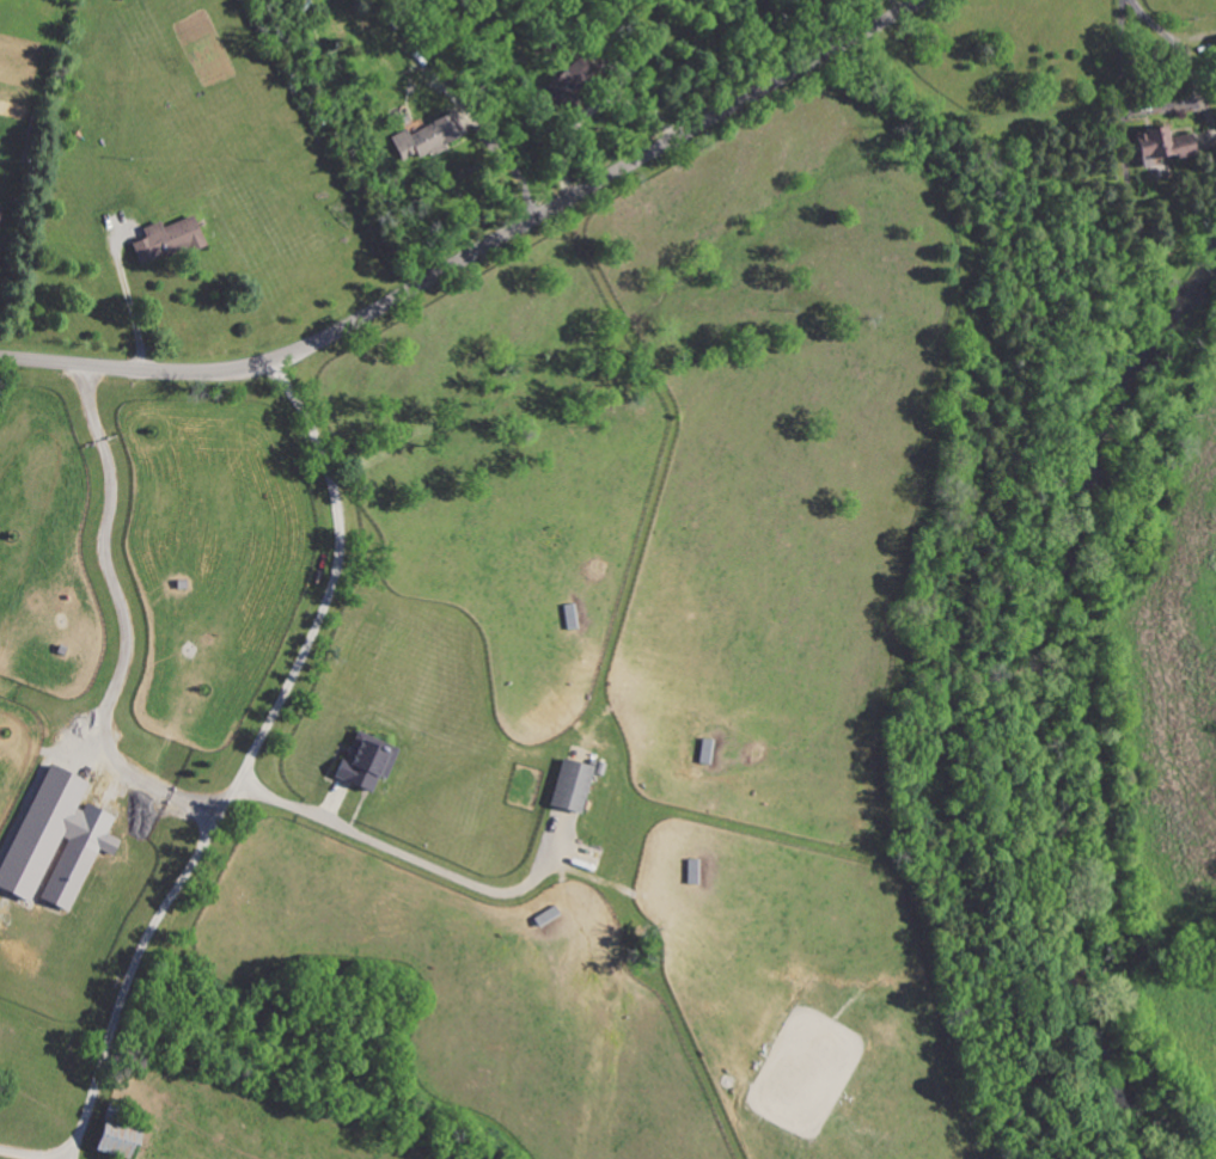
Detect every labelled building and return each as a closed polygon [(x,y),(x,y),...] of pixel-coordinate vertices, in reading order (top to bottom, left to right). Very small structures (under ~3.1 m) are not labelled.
[(568,98),(594,74),(579,58),(554,82),(568,98)] [(407,133),(405,130),(389,137),(401,164),(462,137),(452,113),(407,133)] [(1166,138),(1164,128),(1131,134),(1136,158),(1146,156),(1147,160),(1172,155),(1173,158),(1192,155),(1188,134),(1166,138)] [(130,244),(138,267),(201,245),(191,217),(160,228),(158,223),(140,229),(144,239),(130,244)] [(384,780),(398,750),(357,731),(343,761),(340,760),(332,776),(370,794),(378,777),(384,780)] [(595,768),(563,759),(550,806),(582,815),(595,768)] [(32,904),(59,838),(66,841),(41,901),(70,913),(97,850),(113,857),(120,840),(108,835),(115,817),(87,805),(84,812),(77,809),(88,782),(45,764),(0,874),(0,891),(32,904)] [(132,1158),(133,1158),(136,1127),(98,1123),(95,1155),(132,1158)]
